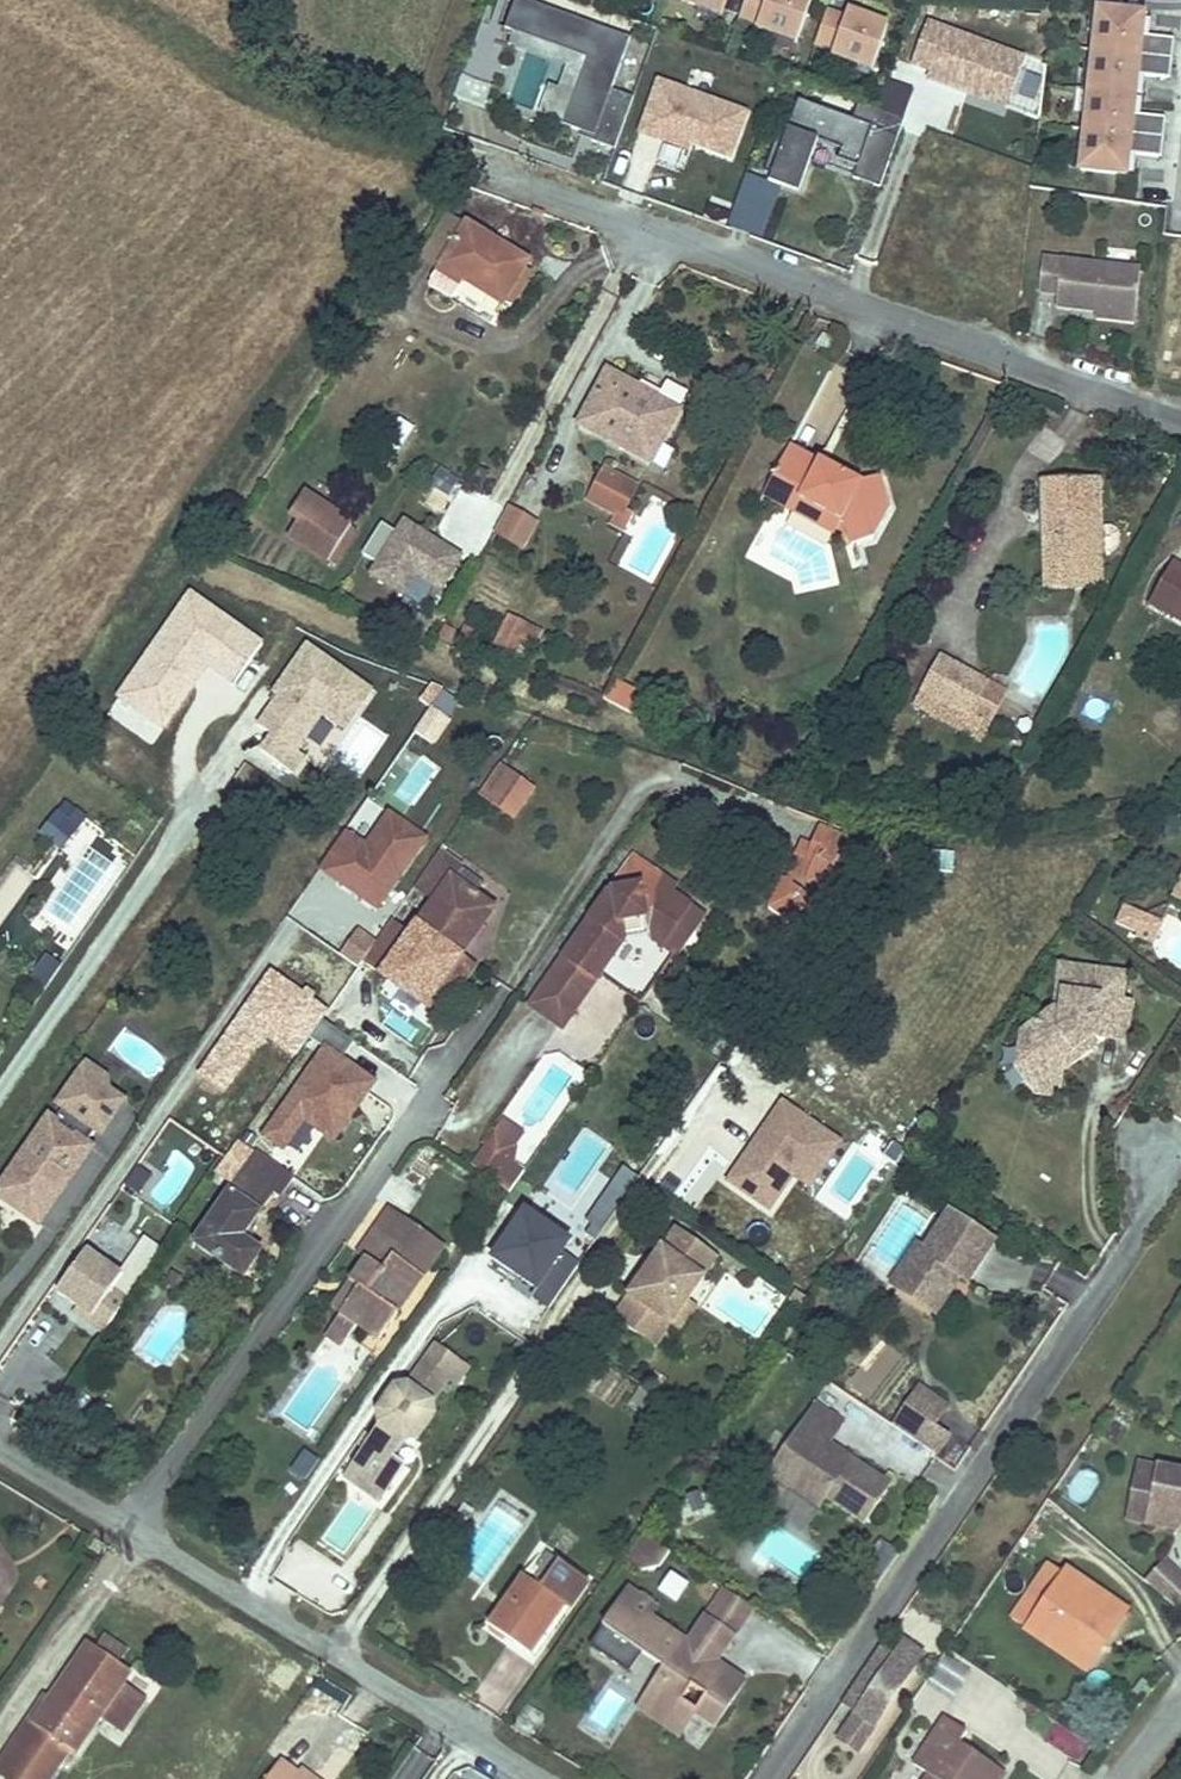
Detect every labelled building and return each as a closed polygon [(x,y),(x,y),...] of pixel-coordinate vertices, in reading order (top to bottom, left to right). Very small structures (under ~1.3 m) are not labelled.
[(680,1),(720,16),(726,0),(681,0),(680,1)] [(755,25),(764,0),(744,0),(738,18),(755,25)] [(755,25),(754,29),(794,43),(810,0),(764,0),(755,25)] [(580,141),(618,154),(637,102),(613,94),(632,42),(518,1),(506,33),(514,36),(509,49),(567,70),(559,93),(550,90),(540,117),(564,126),(563,129),(582,136),(580,141)] [(1146,10),(1095,5),(1077,171),(1128,177),(1131,154),(1135,115),(1139,74),(1143,36),(1146,10)] [(887,21),(847,6),(844,14),(831,51),(829,55),(870,70),(887,21)] [(814,45),(831,51),(844,14),(827,8),(814,45)] [(1029,68),(931,32),(917,71),(935,78),(932,85),(973,100),(976,92),(1015,106),(1029,68)] [(1172,39),(1143,36),(1139,74),(1168,77),(1172,39)] [(731,168),(751,113),(658,78),(638,133),(731,168)] [(462,80),(457,100),(487,108),(492,88),(462,80)] [(1015,106),(976,92),(973,100),(1012,114),(1015,106)] [(856,184),(882,193),(907,126),(861,109),(855,126),(801,106),(791,135),(784,132),(767,179),(774,182),(772,188),(801,199),(821,147),(844,156),(841,165),(860,173),(856,184)] [(1164,118),(1135,115),(1131,154),(1160,157),(1164,118)] [(456,215),(429,253),(447,264),(473,226),(456,215)] [(447,264),(442,271),(463,286),(468,279),(504,303),(511,307),(532,276),(525,271),(530,265),(473,226),(447,264)] [(1143,273),(1046,262),(1042,296),(1061,298),(1060,311),(1103,315),(1138,320),(1143,273)] [(1103,315),(1103,321),(1138,325),(1138,320),(1103,315)] [(632,396),(640,382),(607,364),(575,423),(648,462),(675,418),(632,396)] [(682,404),(640,382),(632,396),(675,418),(682,404)] [(795,441),(789,451),(816,465),(820,456),(795,441)] [(789,451),(765,494),(793,510),(797,501),(837,524),(847,552),(870,545),(888,511),(881,472),(861,478),(820,456),(816,465),(789,451)] [(419,503),(442,516),(462,480),(439,467),(419,503)] [(599,470),(583,498),(617,517),(633,490),(599,470)] [(1038,485),(1042,528),(1054,527),(1054,541),(1043,542),(1045,580),(1105,576),(1099,482),(1038,485)] [(353,522),(303,490),(277,531),(327,563),(353,522)] [(793,510),(765,494),(760,502),(789,518),(793,510)] [(793,510),(789,518),(827,539),(837,524),(797,501),(793,510)] [(537,521),(509,507),(496,533),(525,547),(537,521)] [(438,541),(402,519),(368,573),(404,595),(415,577),(437,591),(460,555),(438,541)] [(1054,527),(1042,528),(1043,542),(1054,541),(1054,527)] [(1143,605),(1180,628),(1180,575),(1166,566),(1143,605)] [(1105,591),(1105,576),(1045,580),(1046,595),(1105,591)] [(513,657),(529,625),(506,614),(491,645),(513,657)] [(350,734),(376,686),(301,645),(250,737),(259,742),(249,760),(290,782),(324,720),(350,734)] [(935,659),(914,696),(947,716),(969,677),(935,659)] [(966,725),(986,688),(969,677),(947,716),(966,725)] [(610,679),(599,698),(626,713),(637,694),(610,679)] [(417,734),(432,743),(445,723),(429,714),(417,734)] [(509,793),(486,826),(497,833),(519,801),(509,793)] [(38,837),(63,854),(84,822),(59,805),(38,837)] [(381,915),(430,840),(387,811),(366,844),(346,831),(317,874),(381,915)] [(765,904),(800,935),(871,855),(835,824),(765,904)] [(73,861),(76,856),(71,851),(66,856),(73,861)] [(495,910),(451,879),(424,917),(415,930),(459,961),(495,910)] [(675,903),(648,884),(607,889),(561,956),(591,977),(619,937),(617,926),(619,912),(633,907),(641,920),(645,931),(653,936),(675,903)] [(670,947),(693,915),(675,903),(653,936),(670,947)] [(1128,906),(1121,921),(1143,931),(1150,915),(1128,906)] [(619,912),(617,926),(641,920),(633,907),(619,912)] [(1143,931),(1141,937),(1158,944),(1167,922),(1150,915),(1143,931)] [(391,918),(362,960),(427,1005),(459,961),(415,930),(412,933),(391,918)] [(43,954),(30,982),(50,990),(62,963),(43,954)] [(459,961),(427,1005),(441,1016),(473,970),(459,961)] [(1063,1069),(1060,1066),(1090,1042),(1095,1038),(1125,1039),(1128,1001),(1118,1000),(1120,974),(1055,970),(1052,1014),(1026,1036),(1024,1060),(1034,1070),(1032,1092),(1039,1100),(1053,1101),(1061,1094),(1063,1075),(1063,1069)] [(549,974),(527,1005),(555,1025),(577,994),(549,974)] [(323,1023),(316,1038),(348,1054),(355,1039),(323,1023)] [(1026,1036),(1019,1042),(1017,1074),(1032,1092),(1034,1070),(1024,1060),(1026,1036)] [(1090,1042),(1060,1066),(1063,1069),(1063,1075),(1095,1048),(1090,1042)] [(335,1146),(379,1083),(325,1045),(260,1138),(298,1165),(319,1135),(335,1146)] [(104,1097),(73,1077),(48,1114),(79,1133),(104,1097)] [(779,1100),(724,1186),(772,1217),(795,1181),(814,1193),(846,1142),(779,1100)] [(18,1229),(41,1196),(54,1205),(88,1153),(42,1122),(0,1180),(0,1217),(18,1229)] [(488,1134),(480,1145),(503,1162),(503,1144),(488,1134)] [(235,1142),(211,1176),(228,1187),(251,1152),(235,1142)] [(480,1145),(465,1166),(506,1195),(521,1174),(503,1162),(480,1145)] [(190,1241),(242,1277),(258,1252),(240,1241),(233,1235),(250,1211),(256,1216),(272,1194),(277,1199),(291,1180),(251,1152),(228,1187),(190,1241)] [(41,1196),(18,1229),(32,1238),(54,1205),(41,1196)] [(360,1292),(338,1323),(330,1336),(346,1347),(354,1334),(373,1346),(391,1320),(383,1313),(402,1284),(413,1262),(426,1270),(440,1250),(385,1210),(353,1258),(362,1264),(349,1284),(360,1292)] [(233,1235),(240,1241),(256,1216),(250,1211),(233,1235)] [(521,1211),(492,1270),(546,1296),(575,1237),(521,1211)] [(920,1254),(912,1250),(888,1289),(932,1316),(956,1278),(963,1281),(988,1242),(945,1214),(920,1254)] [(717,1257),(673,1228),(652,1260),(656,1263),(650,1274),(645,1271),(612,1321),(655,1350),(671,1327),(688,1302),(717,1257)] [(139,1242),(130,1260),(150,1270),(159,1251),(139,1242)] [(652,1260),(645,1271),(650,1274),(656,1263),(652,1260)] [(383,1313),(391,1320),(426,1270),(413,1262),(402,1284),(383,1313)] [(111,1288),(77,1263),(48,1304),(68,1318),(83,1329),(103,1300),(111,1288)] [(152,1291),(166,1299),(176,1282),(165,1275),(163,1274),(152,1291)] [(327,1316),(338,1323),(360,1292),(349,1284),(327,1316)] [(83,1329),(68,1318),(63,1324),(94,1345),(98,1339),(117,1310),(103,1300),(83,1329)] [(688,1302),(671,1327),(681,1334),(698,1308),(688,1302)] [(330,1336),(323,1346),(339,1356),(346,1347),(330,1336)] [(463,1375),(430,1353),(406,1390),(393,1391),(376,1415),(377,1430),(349,1469),(386,1493),(400,1472),(389,1465),(402,1445),(415,1446),(433,1420),(428,1407),(443,1384),(452,1389),(463,1375)] [(940,1458),(952,1439),(938,1429),(952,1406),(918,1384),(891,1428),(940,1458)] [(665,1404),(640,1388),(628,1406),(653,1422),(665,1404)] [(841,1425),(810,1406),(766,1479),(789,1494),(792,1489),(806,1486),(828,1500),(826,1502),(866,1527),(892,1486),(838,1453),(834,1461),(824,1455),(828,1447),(841,1425)] [(838,1453),(828,1447),(824,1455),(834,1461),(838,1453)] [(288,1470),(303,1482),(318,1463),(303,1451),(288,1470)] [(1154,1521),(1165,1466),(1145,1461),(1134,1517),(1154,1521)] [(1165,1466),(1154,1521),(1180,1527),(1180,1469),(1165,1466)] [(386,1493),(349,1469),(339,1483),(375,1508),(386,1493)] [(792,1489),(789,1494),(820,1513),(826,1502),(828,1500),(806,1486),(792,1489)] [(106,1546),(96,1540),(91,1549),(100,1555),(106,1546)] [(641,1541),(622,1567),(638,1577),(657,1573),(666,1556),(641,1541)] [(1023,1609),(1075,1643),(1096,1611),(1107,1619),(1119,1626),(1138,1595),(1080,1557),(1076,1561),(1062,1552),(1023,1609)] [(1172,1558),(1153,1577),(1180,1600),(1180,1567),(1172,1558)] [(520,1593),(514,1589),(483,1636),(525,1664),(556,1617),(576,1586),(540,1562),(526,1584),(520,1593)] [(659,1596),(679,1607),(691,1586),(671,1574),(659,1596)] [(520,1580),(514,1589),(520,1593),(526,1584),(520,1580)] [(556,1617),(525,1664),(530,1667),(561,1620),(581,1589),(576,1586),(556,1617)] [(724,1592),(706,1621),(736,1639),(754,1610),(724,1592)] [(657,1614),(628,1596),(605,1634),(667,1673),(642,1714),(685,1741),(699,1718),(720,1730),(735,1704),(722,1696),(731,1681),(709,1668),(719,1651),(726,1655),(736,1639),(706,1621),(690,1647),(651,1623),(657,1614)] [(1096,1611),(1075,1643),(1086,1651),(1107,1619),(1096,1611)] [(885,1641),(844,1700),(859,1710),(842,1734),(843,1738),(857,1748),(861,1747),(925,1654),(925,1650),(911,1640),(907,1641),(900,1651),(885,1641)] [(95,1649),(90,1658),(101,1665),(106,1658),(95,1649)] [(0,1763),(0,1778),(34,1778),(51,1753),(61,1759),(87,1720),(106,1734),(127,1702),(108,1689),(116,1677),(101,1665),(90,1658),(78,1650),(33,1714),(0,1763)] [(720,1666),(726,1655),(719,1651),(709,1668),(731,1681),(722,1696),(735,1704),(748,1683),(720,1666)] [(931,1681),(955,1699),(974,1673),(950,1655),(931,1681)] [(33,1714),(23,1706),(0,1740),(0,1763),(33,1714)] [(1015,1762),(971,1735),(977,1725),(955,1712),(927,1757),(938,1764),(928,1778),(1005,1778),(1015,1762)] [(273,1778),(302,1778),(301,1778),(283,1765),(273,1778)]
